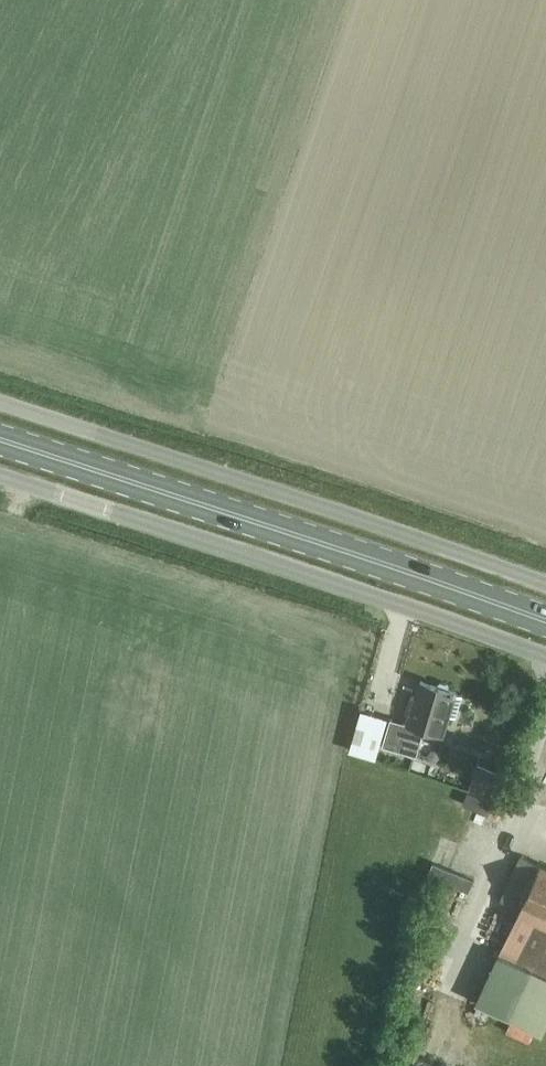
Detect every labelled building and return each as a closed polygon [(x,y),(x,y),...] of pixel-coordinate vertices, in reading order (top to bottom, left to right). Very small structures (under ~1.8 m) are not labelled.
[(445,725),(442,724),(452,689),(420,680),(415,695),(410,694),(405,712),(410,713),(408,720),(391,715),(383,744),(415,753),(422,729),(442,735),(445,725)] [(518,854),(499,898),(517,907),(475,1000),(511,1016),(533,967),(545,973),(545,866),(518,854)] [(426,873),(461,888),(466,876),(431,861),(426,873)]
